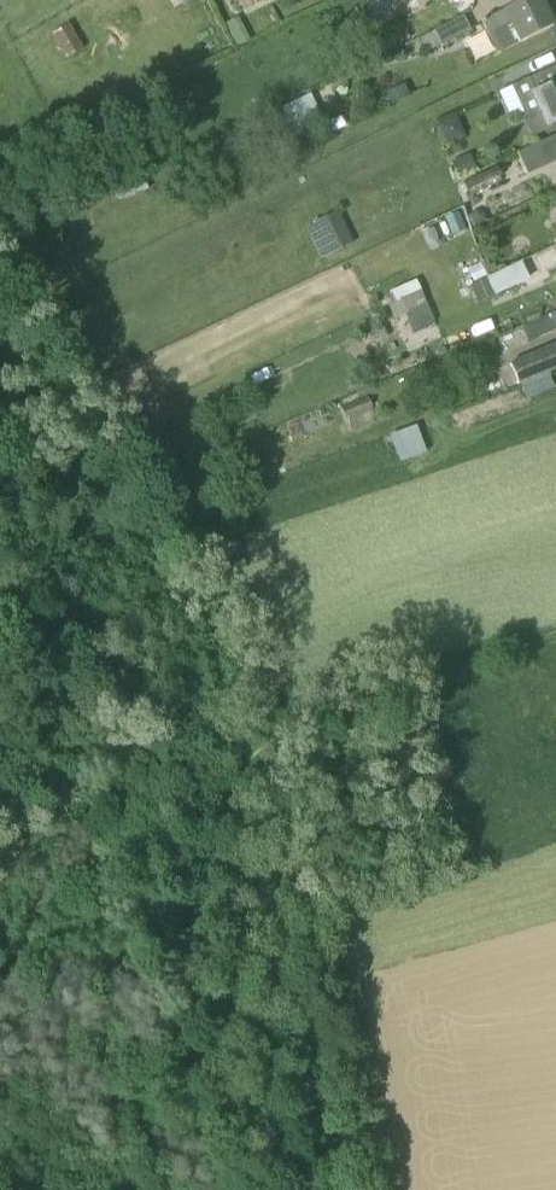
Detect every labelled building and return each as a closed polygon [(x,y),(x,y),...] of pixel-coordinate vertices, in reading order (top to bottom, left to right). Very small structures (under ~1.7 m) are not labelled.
[(481,20),(497,54),(553,27),(540,0),(524,0),(481,20)] [(225,23),(237,46),(250,40),(239,16),(225,23)] [(464,16),(419,39),(426,52),(440,45),(441,47),(471,31),(464,16)] [(391,47),(381,27),(364,35),(367,41),(374,55),(391,47)] [(528,132),(536,135),(548,130),(549,126),(555,123),(555,66),(528,78),(511,86),(524,113),(522,119),(528,132)] [(281,108),(285,115),(277,116),(279,131),(291,126),(297,135),(316,125),(311,117),(320,112),(310,94),(281,108)] [(541,167),(555,161),(555,134),(517,152),(527,174),(541,167)] [(470,153),(452,162),(460,179),(478,171),(470,153)] [(134,197),(151,189),(145,178),(128,186),(134,197)] [(472,215),(476,225),(489,220),(486,213),(478,210),(471,213),(472,215)] [(317,223),(321,232),(328,247),(331,253),(354,242),(340,212),(317,223)] [(488,271),(496,289),(530,274),(522,256),(488,271)] [(468,268),(469,270),(474,281),(487,275),(482,264),(481,262),(468,268)] [(472,285),(479,302),(496,294),(489,277),(472,285)] [(402,299),(422,291),(417,279),(389,291),(394,303),(402,299)] [(408,312),(428,303),(422,291),(403,300),(408,312)] [(405,311),(406,311),(402,299),(394,303),(389,306),(395,318),(406,313),(405,311)] [(533,321),(539,337),(555,331),(555,327),(551,314),(533,321)] [(513,362),(521,382),(555,368),(555,344),(513,362)] [(391,431),(401,458),(428,449),(417,421),(391,431)]
